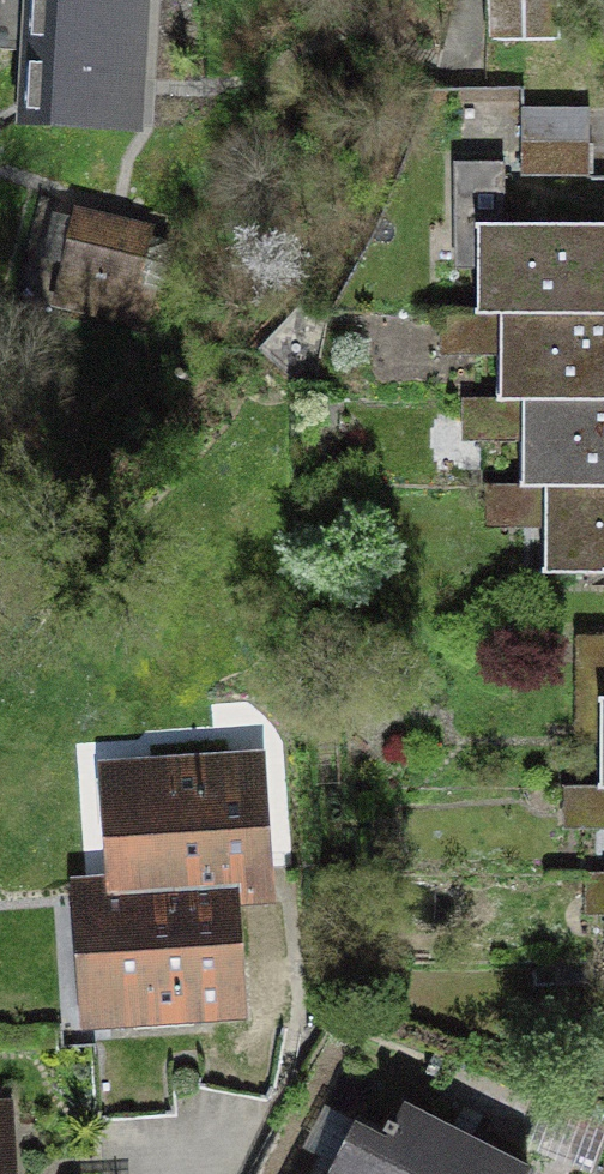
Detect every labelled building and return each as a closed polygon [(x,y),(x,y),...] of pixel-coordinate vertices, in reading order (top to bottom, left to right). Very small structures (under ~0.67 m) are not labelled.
[(164,0),(33,0),(27,131),(158,136),(164,0)] [(563,0),(490,0),(490,40),(563,39),(563,0)] [(592,157),(592,122),(591,105),(522,106),(523,175),(593,175),(592,157)] [(531,486),(486,486),(486,527),(554,527),(554,574),(603,574),(603,222),(507,223),(508,160),(456,160),(456,269),(487,269),(488,310),(444,310),(444,354),(508,354),(508,397),(465,398),(466,440),(531,439),(531,486)] [(183,231),(77,206),(60,282),(165,307),(183,231)] [(578,634),(578,742),(603,741),(603,634),(578,634)] [(265,752),(102,764),(111,876),(112,895),(240,888),(241,903),(276,900),(265,752)] [(565,786),(565,830),(603,829),(603,785),(565,786)] [(588,874),(588,917),(603,917),(603,874),(588,874)] [(111,876),(73,878),(82,1019),(208,1011),(248,1009),(241,903),(240,888),(112,895),(111,876)] [(248,1009),(208,1011),(196,1075),(263,1090),(283,1015),(248,1009)] [(0,1100),(0,1173),(23,1173),(17,1099),(0,1100)] [(413,1101),(395,1135),(365,1119),(336,1173),(533,1173),(537,1165),(413,1101)]
